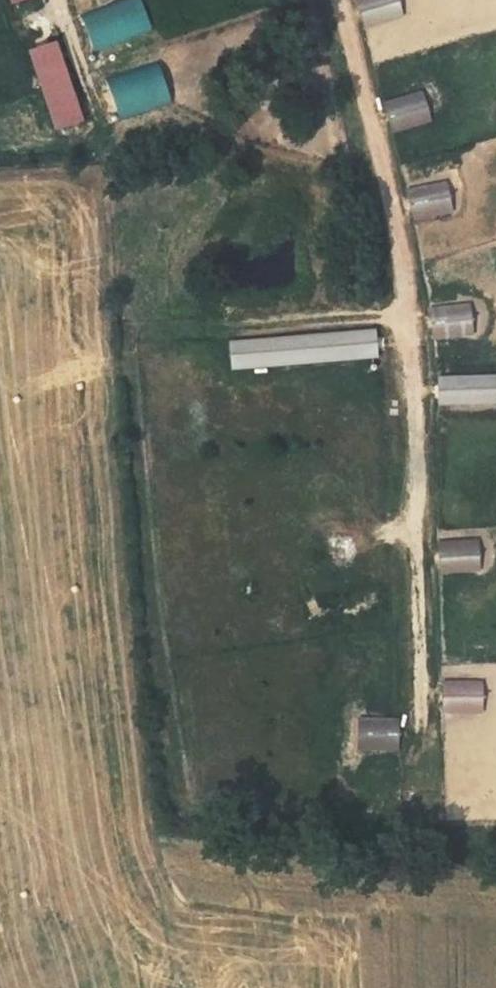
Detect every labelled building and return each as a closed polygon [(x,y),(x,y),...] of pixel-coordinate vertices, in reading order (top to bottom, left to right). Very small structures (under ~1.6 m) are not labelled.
[(151,29),(140,0),(112,0),(78,13),(92,51),(151,29)] [(366,25),(402,15),(398,0),(359,0),(366,25)] [(55,40),(29,49),(57,129),(83,120),(55,40)] [(118,120),(170,103),(156,60),(104,77),(118,120)] [(423,89),(386,98),(393,124),(429,116),(423,89)] [(444,184),(408,193),(415,220),(450,211),(444,184)] [(467,302),(430,307),(434,334),(471,329),(467,302)] [(374,330),(231,340),(232,368),(374,358),(374,330)] [(439,377),(439,405),(495,403),(495,375),(439,377)] [(477,538),(440,539),(441,566),(478,565),(477,538)] [(483,709),(481,675),(437,678),(439,711),(483,709)] [(397,757),(397,722),(356,722),(356,757),(397,757)]
